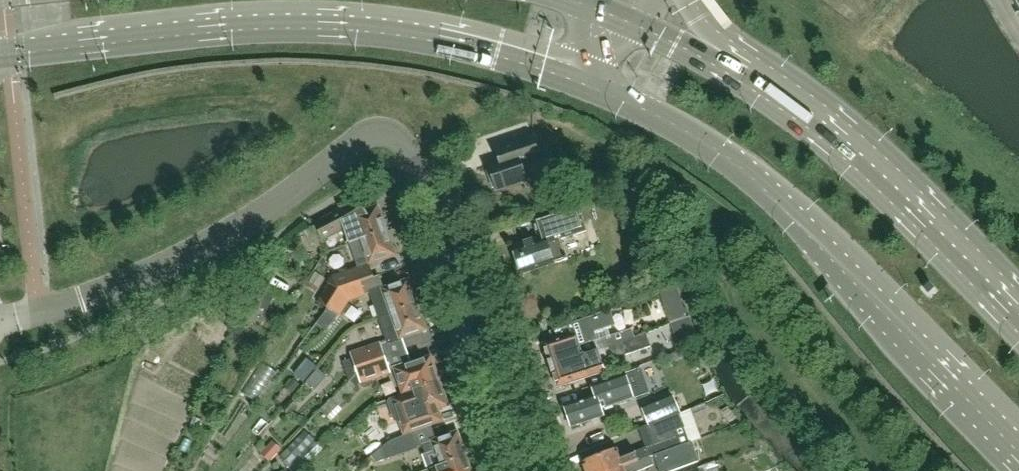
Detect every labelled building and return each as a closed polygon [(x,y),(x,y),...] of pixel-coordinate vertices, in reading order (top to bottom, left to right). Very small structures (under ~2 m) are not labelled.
[(523,166),(541,159),(534,137),(494,150),(498,163),(487,167),(491,178),(489,179),(492,189),(494,188),(495,192),(528,181),(523,166)] [(387,231),(378,207),(366,211),(362,199),(315,224),(323,240),(345,229),(350,244),(387,231)] [(568,260),(561,239),(586,231),(577,205),(533,219),(539,237),(511,246),(521,275),(568,260)] [(395,256),(387,231),(350,244),(358,268),(333,277),(328,284),(339,291),(361,282),(374,278),(370,264),(395,256)] [(379,319),(417,305),(408,281),(383,289),(383,287),(369,292),(374,305),(379,319)] [(349,301),(366,295),(361,282),(339,291),(327,308),(340,316),(349,301)] [(276,294),(257,286),(249,306),(268,313),(276,294)] [(425,329),(417,305),(379,319),(383,331),(388,345),(402,340),(401,338),(425,329)] [(615,319),(612,310),(576,323),(579,334),(592,330),(614,322),(613,320),(615,319)] [(544,345),(551,366),(635,337),(632,328),(596,340),(592,330),(579,334),(576,323),(548,332),(551,342),(544,345)] [(367,326),(349,332),(352,343),(371,337),(367,326)] [(614,355),(626,354),(650,346),(646,334),(635,337),(551,366),(558,387),(589,376),(585,365),(614,355)] [(366,363),(385,356),(381,343),(342,356),(344,363),(343,363),(349,381),(366,363)] [(391,373),(385,356),(366,363),(349,381),(356,388),(361,383),(391,373)] [(439,380),(431,356),(407,364),(407,362),(393,367),(403,394),(414,390),(414,389),(439,380)] [(611,380),(592,386),(596,396),(564,406),(571,427),(604,417),(601,409),(648,393),(645,384),(652,382),(645,365),(624,372),(624,374),(611,378),(611,380)] [(299,367),(298,379),(311,380),(312,368),(299,367)] [(257,406),(272,383),(260,374),(244,398),(257,406)] [(335,380),(323,393),(331,399),(342,387),(335,380)] [(442,422),(438,409),(448,405),(439,380),(414,389),(414,390),(403,394),(402,394),(388,399),(386,404),(392,421),(397,423),(401,436),(413,432),(424,428),(442,422)] [(304,390),(298,397),(303,400),(307,394),(309,395),(312,390),(307,387),(305,391),(304,390)] [(673,396),(642,410),(649,426),(680,413),(673,396)] [(654,457),(691,443),(701,439),(690,409),(647,427),(647,426),(639,429),(646,448),(621,458),(618,450),(582,463),(585,470),(618,470),(652,458),(654,457)] [(194,416),(190,426),(198,430),(202,420),(194,416)] [(314,440),(305,431),(280,457),(287,464),(285,466),(290,470),(298,470),(323,449),(314,440)] [(418,449),(413,432),(401,436),(386,440),(382,442),(384,446),(371,456),(371,457),(365,462),(368,465),(418,449)] [(466,457),(458,432),(423,444),(426,453),(423,455),(428,470),(466,457)] [(654,457),(659,470),(673,470),(698,462),(691,443),(654,457)] [(466,457),(428,470),(471,470),(466,457)] [(655,467),(652,458),(618,470),(644,470),(655,467)] [(706,466),(693,470),(719,470),(715,462),(706,466)]
